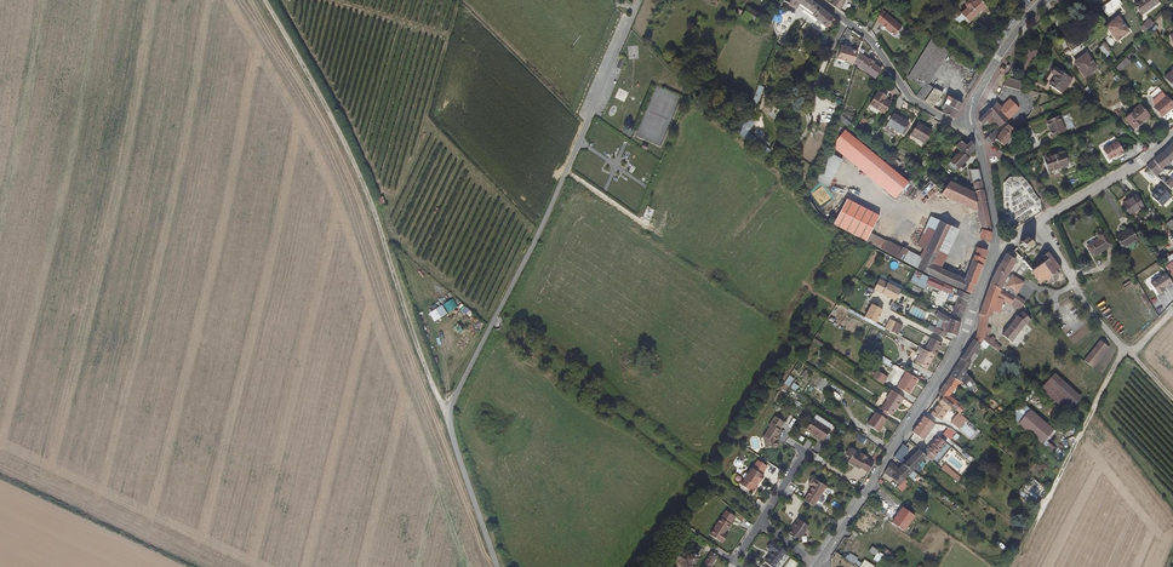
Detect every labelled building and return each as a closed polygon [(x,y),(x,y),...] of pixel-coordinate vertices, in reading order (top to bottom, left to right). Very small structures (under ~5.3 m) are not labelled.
[(789,3),(791,4),(791,6),(797,8),(800,4),(801,5),(803,0),(790,0),(789,3)] [(812,0),(803,0),(801,5),(814,16),(812,17),(827,28),(828,27),(835,32),(840,21),(812,0)] [(847,0),(836,0),(834,4),(842,10),(847,0)] [(981,0),(980,0),(975,4),(973,2),(967,6),(969,9),(963,14),(959,9),(952,14),(957,20),(961,24),(967,19),(970,22),(987,7),(981,0)] [(1031,6),(1025,0),(1024,0),(1020,6),(1027,11),(1031,6)] [(1108,10),(1120,1),(1120,0),(1106,0),(1102,3),(1108,10)] [(1145,12),(1161,0),(1136,0),(1145,12)] [(850,15),(855,19),(862,6),(858,4),(855,10),(853,9),(850,15)] [(745,12),(757,18),(760,13),(748,7),(745,12)] [(780,23),(790,28),(796,13),(789,10),(782,15),(779,22),(780,23)] [(884,11),(879,22),(882,24),(888,14),(884,11)] [(888,14),(882,24),(897,36),(905,27),(888,14)] [(1123,37),(1134,28),(1123,14),(1112,23),(1123,37)] [(1151,29),(1155,26),(1149,18),(1139,27),(1143,32),(1149,27),(1151,29)] [(1013,32),(1018,24),(1014,21),(1009,28),(1013,32)] [(786,38),(790,28),(780,23),(775,36),(784,39),(785,37),(786,38)] [(1009,28),(1006,25),(1002,31),(1008,37),(1013,32),(1009,28)] [(1001,49),(1005,42),(998,36),(994,41),(993,42),(1001,49)] [(851,47),(845,45),(841,54),(858,60),(861,49),(855,46),(851,45),(851,47)] [(1103,45),(1099,48),(1106,56),(1110,53),(1103,45)] [(1091,74),(1102,65),(1091,51),(1080,60),(1091,74)] [(858,67),(859,68),(866,59),(861,56),(858,67)] [(1119,71),(1129,62),(1126,58),(1116,67),(1119,71)] [(617,68),(622,70),(626,61),(621,59),(617,68)] [(868,75),(868,74),(876,66),(876,65),(873,62),(871,63),(866,59),(859,68),(868,75)] [(876,66),(868,74),(877,82),(884,73),(876,66)] [(1068,92),(1078,77),(1060,66),(1057,71),(1061,75),(1055,84),(1068,92)] [(1013,85),(1027,88),(1028,80),(1015,77),(1013,85)] [(923,102),(932,87),(925,83),(916,98),(923,102)] [(752,101),(758,103),(764,88),(757,86),(752,101)] [(1167,115),(1172,109),(1172,98),(1162,86),(1154,94),(1160,101),(1159,102),(1161,104),(1159,106),(1167,115)] [(872,107),(886,116),(893,106),(887,102),(889,99),(881,94),(872,107)] [(955,119),(966,105),(957,101),(949,111),(939,107),(937,111),(955,119)] [(1146,119),(1153,112),(1145,104),(1130,117),(1141,128),(1148,121),(1146,119)] [(1006,110),(1000,105),(983,120),(987,124),(988,123),(996,117),(1000,123),(1006,128),(1011,123),(1014,120),(1010,115),(1006,110)] [(1015,111),(1010,115),(1014,120),(1019,116),(1015,111)] [(1155,114),(1153,112),(1146,119),(1148,121),(1155,114)] [(746,116),(742,126),(749,131),(754,119),(746,116)] [(1051,137),(1065,131),(1058,116),(1044,122),(1051,137)] [(888,129),(903,138),(910,127),(896,117),(888,129)] [(740,133),(760,146),(764,141),(749,131),(742,126),(740,133)] [(1014,126),(1003,136),(1000,140),(1007,146),(1014,140),(1022,133),(1014,126)] [(914,138),(928,146),(935,135),(922,127),(914,138)] [(837,143),(831,151),(852,167),(894,202),(909,184),(882,162),(846,132),(837,143)] [(993,136),(989,141),(995,145),(1000,140),(1003,136),(1000,133),(999,133),(995,137),(993,136)] [(978,149),(977,146),(972,142),(969,144),(965,141),(959,146),(964,150),(960,154),(958,153),(955,157),(956,158),(952,163),(956,166),(960,163),(962,166),(972,156),(971,155),(978,149)] [(1118,158),(1124,155),(1116,142),(1102,151),(1108,161),(1116,156),(1118,158)] [(1159,161),(1167,169),(1172,163),(1172,148),(1159,161)] [(1051,176),(1071,168),(1065,152),(1045,159),(1051,176)] [(817,181),(829,187),(843,160),(831,154),(817,181)] [(1167,169),(1159,161),(1151,168),(1158,177),(1167,169)] [(981,181),(979,171),(970,174),(973,183),(981,181)] [(979,211),(977,201),(975,201),(973,191),(948,179),(941,194),(979,211)] [(933,181),(922,193),(930,201),(942,190),(933,181)] [(981,181),(973,183),(975,191),(983,190),(981,181)] [(1151,199),(1154,201),(1163,190),(1161,188),(1151,199)] [(983,190),(975,191),(977,201),(985,200),(983,190)] [(1154,201),(1164,210),(1172,200),(1172,199),(1163,190),(1154,201)] [(1127,205),(1135,217),(1147,209),(1140,197),(1127,205)] [(985,200),(977,201),(979,211),(982,231),(979,243),(988,247),(991,234),(985,200)] [(848,233),(872,245),(874,240),(871,238),(881,219),(881,218),(849,201),(840,217),(835,226),(848,233)] [(927,249),(941,221),(931,217),(919,246),(927,249)] [(948,237),(953,226),(941,221),(927,249),(940,255),(948,237)] [(935,265),(941,268),(951,251),(960,229),(953,226),(948,237),(940,255),(937,260),(935,265)] [(1118,240),(1125,251),(1139,242),(1132,231),(1118,240)] [(1090,248),(1095,258),(1114,248),(1106,233),(1100,236),(1102,241),(1090,248)] [(1031,255),(1037,250),(1039,248),(1040,249),(1041,248),(1040,246),(1042,245),(1040,243),(1039,245),(1037,243),(1038,242),(1037,240),(1036,241),(1034,239),(1035,238),(1033,236),(1032,237),(1031,236),(1029,237),(1031,239),(1025,244),(1023,243),(1022,245),(1023,246),(1031,255)] [(895,258),(917,269),(922,259),(888,242),(880,250),(895,258)] [(984,264),(987,252),(978,248),(973,262),(964,281),(941,268),(935,265),(922,259),(917,269),(969,294),(974,285),(976,286),(984,264)] [(927,250),(925,254),(937,260),(940,255),(927,249),(927,250)] [(925,254),(922,259),(935,265),(937,260),(925,254)] [(997,271),(1007,276),(1019,284),(1022,281),(1009,273),(1016,261),(1006,254),(997,271)] [(1062,281),(1063,281),(1064,280),(1062,278),(1061,279),(1059,277),(1060,276),(1059,275),(1062,274),(1063,275),(1064,273),(1063,273),(1065,271),(1063,269),(1061,270),(1059,267),(1060,266),(1059,264),(1057,265),(1055,263),(1056,261),(1054,260),(1053,261),(1050,257),(1051,256),(1050,254),(1049,255),(1048,254),(1046,255),(1047,256),(1044,259),(1047,262),(1034,274),(1032,275),(1034,277),(1035,276),(1037,279),(1036,281),(1037,283),(1038,282),(1040,284),(1039,286),(1040,287),(1041,287),(1043,288),(1045,287),(1044,286),(1046,285),(1048,287),(1046,288),(1048,290),(1049,289),(1053,292),(1056,292),(1055,291),(1059,289),(1060,290),(1062,289),(1061,287),(1062,286),(1062,281)] [(1164,268),(1172,283),(1172,263),(1164,268)] [(1019,284),(1007,276),(997,271),(989,284),(1000,291),(1013,298),(1013,299),(1020,303),(1023,299),(1014,293),(1019,284)] [(926,286),(930,280),(914,272),(911,279),(926,286)] [(1158,296),(1172,283),(1164,274),(1150,286),(1158,296)] [(901,290),(887,284),(882,294),(896,300),(901,290)] [(1000,291),(989,284),(980,313),(991,317),(997,298),(1000,291)] [(1012,301),(1013,298),(1000,291),(997,298),(1009,305),(1012,301)] [(953,315),(963,318),(971,297),(960,292),(957,298),(959,299),(953,315)] [(1013,299),(1013,298),(1012,301),(1021,307),(1022,305),(1020,303),(1013,299)] [(433,321),(451,313),(447,304),(429,312),(433,321)] [(871,304),(864,318),(875,324),(882,310),(871,304)] [(470,316),(473,313),(465,308),(463,312),(470,316)] [(956,336),(958,337),(963,323),(953,320),(941,312),(933,310),(931,316),(952,323),(951,327),(947,325),(945,327),(943,327),(942,330),(949,333),(956,336)] [(1018,318),(1025,326),(1032,320),(1033,319),(1027,312),(1018,318)] [(991,317),(980,313),(975,335),(973,339),(979,344),(983,339),(985,336),(989,325),(991,317)] [(1001,336),(1010,344),(1013,340),(1018,333),(1025,326),(1018,318),(1001,336)] [(902,327),(890,320),(885,329),(897,336),(902,327)] [(946,339),(949,333),(942,330),(941,329),(937,335),(946,339)] [(987,337),(984,341),(986,343),(992,347),(997,352),(1000,348),(995,344),(995,343),(992,341),(994,339),(991,336),(989,338),(987,337)] [(936,356),(938,357),(944,345),(933,339),(927,351),(936,356)] [(979,344),(973,339),(961,358),(967,363),(972,355),(976,350),(979,345),(979,344)] [(1099,342),(1090,351),(1097,359),(1106,348),(1099,342)] [(1097,359),(1098,360),(1108,350),(1106,348),(1097,359)] [(936,356),(927,351),(925,350),(917,364),(928,370),(936,356)] [(1097,359),(1090,351),(1081,361),(1089,368),(1097,359)] [(972,355),(967,363),(970,365),(972,366),(977,358),(975,357),(972,355)] [(967,363),(961,358),(955,366),(965,372),(970,365),(967,363)] [(1091,369),(1098,360),(1097,359),(1089,368),(1091,369)] [(965,372),(955,366),(950,374),(959,381),(965,372)] [(878,372),(874,379),(884,385),(888,379),(878,372)] [(919,380),(908,373),(899,389),(910,396),(919,380)] [(959,381),(950,374),(937,392),(939,393),(943,397),(958,413),(959,413),(962,410),(949,396),(959,381)] [(1045,397),(1067,417),(1083,399),(1061,379),(1045,397)] [(905,400),(892,391),(889,396),(891,397),(888,402),(882,410),(891,416),(895,411),(897,407),(899,409),(905,400)] [(492,421),(496,420),(497,418),(495,419),(490,419),(487,418),(486,416),(486,414),(487,412),(489,410),(491,410),(497,411),(497,409),(495,408),(491,408),(487,409),(486,408),(479,407),(478,419),(486,420),(486,419),(490,420),(492,421)] [(887,421),(876,413),(868,426),(877,432),(882,425),(884,426),(887,421)] [(959,413),(958,413),(949,422),(956,428),(965,419),(959,413)] [(1031,415),(1054,435),(1055,434),(1032,414),(1031,415)] [(1043,447),(1054,435),(1031,415),(1021,427),(1043,447)] [(779,432),(785,423),(776,417),(770,427),(771,428),(762,438),(764,450),(771,448),(773,449),(777,448),(778,447),(777,443),(775,442),(781,433),(779,432)] [(936,425),(930,420),(925,417),(924,418),(913,432),(924,441),(936,425)] [(815,436),(824,442),(831,431),(814,419),(807,430),(815,435),(815,436)] [(927,451),(924,455),(928,459),(932,455),(936,458),(947,444),(938,439),(928,451),(927,451)] [(856,465),(868,472),(874,464),(866,458),(867,457),(862,453),(860,455),(855,451),(850,448),(846,454),(851,457),(848,462),(855,466),(856,465)] [(904,454),(899,450),(895,456),(899,460),(904,454)] [(920,451),(906,466),(914,473),(915,473),(920,467),(923,470),(927,466),(924,463),(928,459),(924,455),(920,451)] [(763,475),(768,467),(758,461),(753,469),(752,469),(741,485),(742,486),(742,489),(747,491),(749,491),(754,494),(757,489),(756,486),(759,482),(760,483),(764,477),(763,476),(764,475),(763,475)] [(896,466),(892,462),(887,471),(894,478),(893,479),(901,487),(907,482),(906,480),(908,478),(901,472),(896,468),(896,466)] [(914,473),(906,466),(901,472),(908,478),(914,473)] [(805,501),(814,507),(816,505),(827,488),(818,481),(817,482),(813,479),(809,485),(813,487),(807,496),(805,501)] [(895,485),(888,492),(892,496),(899,489),(895,485)] [(892,523),(904,532),(915,517),(903,508),(892,523)] [(867,509),(865,512),(877,520),(879,517),(867,509)] [(720,542),(723,543),(728,536),(724,533),(727,529),(728,530),(731,525),(730,524),(735,517),(726,511),(721,519),(710,535),(720,542)] [(877,520),(865,512),(853,528),(866,536),(877,520)] [(788,534),(797,542),(803,535),(802,534),(807,528),(799,520),(793,527),(794,528),(788,534)] [(918,537),(926,542),(929,537),(921,532),(918,537)] [(773,542),(767,549),(772,553),(764,562),(770,566),(775,566),(786,553),(773,542)] [(873,548),(870,553),(881,561),(877,566),(888,566),(892,561),(873,548)] [(678,566),(692,566),(695,565),(698,560),(697,557),(694,554),(690,555),(687,559),(677,551),(671,560),(677,565),(678,566)] [(708,566),(710,566),(717,557),(711,553),(704,564),(708,566)] [(849,553),(845,560),(854,565),(858,558),(849,553)]
